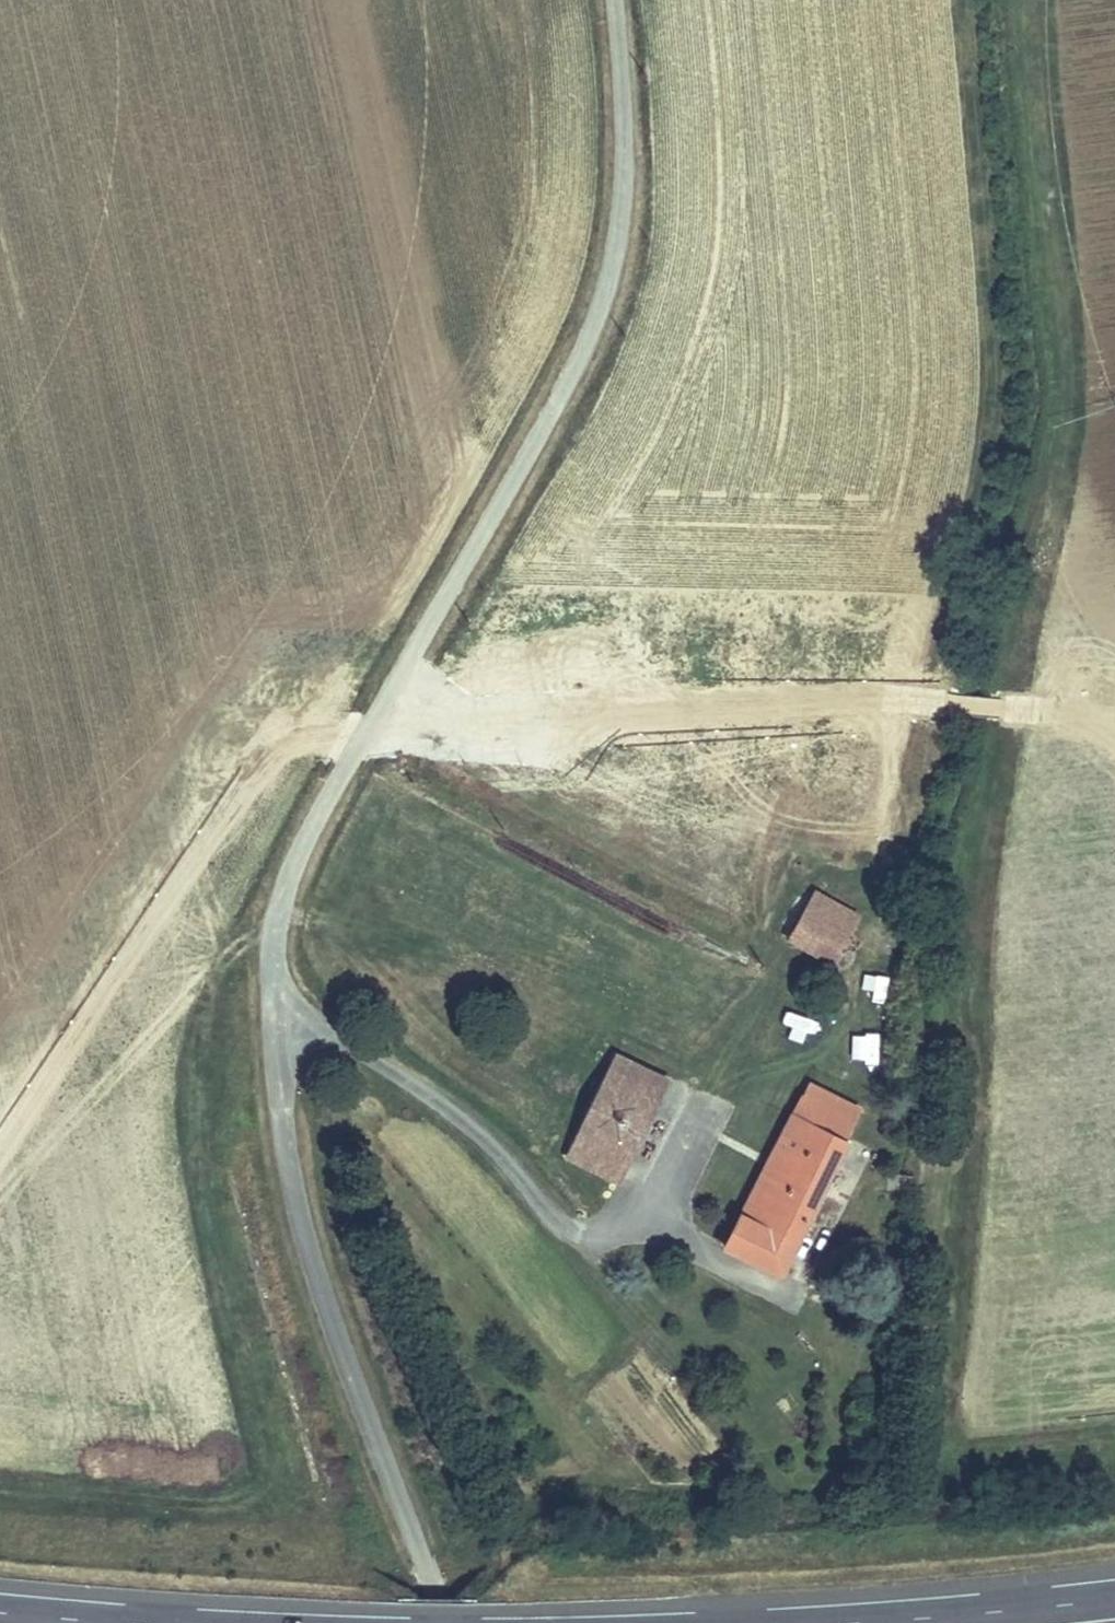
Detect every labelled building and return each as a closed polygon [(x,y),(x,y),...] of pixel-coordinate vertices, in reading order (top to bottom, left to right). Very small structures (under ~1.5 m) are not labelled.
[(813,895),(801,918),(840,939),(852,916),(813,895)] [(834,967),(846,943),(840,939),(801,918),(787,942),(834,967)] [(616,1183),(666,1085),(614,1059),(564,1157),(616,1183)] [(810,1087),(726,1248),(780,1276),(861,1114),(810,1087)]
